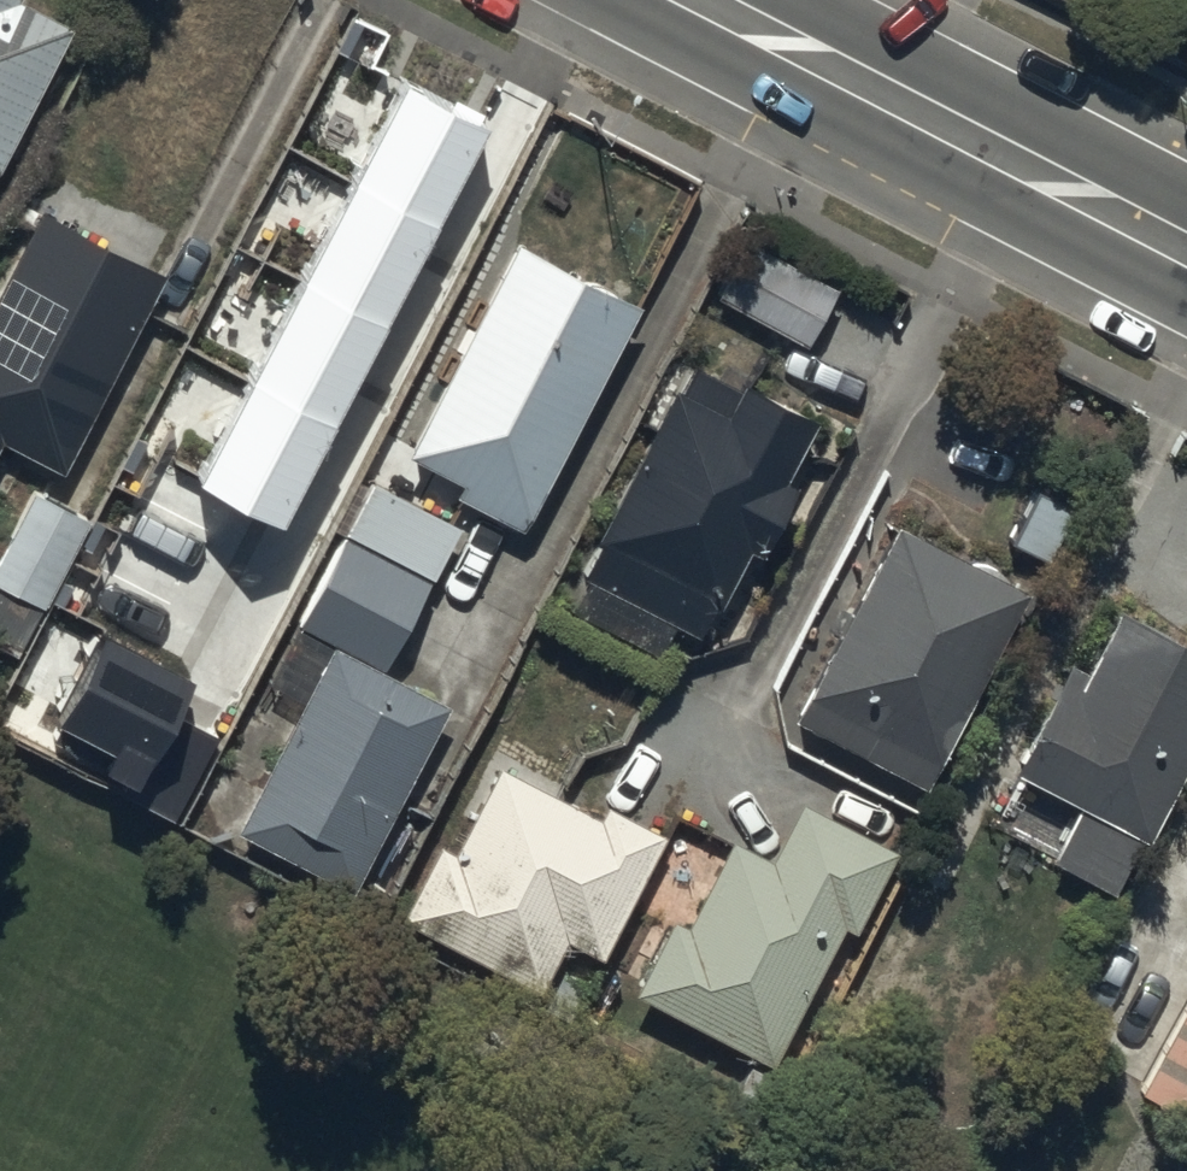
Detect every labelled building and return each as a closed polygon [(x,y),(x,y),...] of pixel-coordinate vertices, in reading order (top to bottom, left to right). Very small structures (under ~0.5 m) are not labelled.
[(74,28),(20,0),(0,0),(0,169),(74,28)] [(278,531),(486,134),(407,93),(199,490),(278,531)] [(167,282),(45,219),(0,306),(0,453),(2,449),(64,480),(167,282)] [(526,537),(640,312),(517,250),(409,464),(464,491),(458,503),(526,537)] [(722,309),(810,355),(841,296),(753,250),(722,309)] [(786,487),(816,430),(750,396),(732,430),(678,402),(565,617),(666,669),(683,637),(702,647),(749,557),(766,565),(803,496),(786,487)] [(457,532),(375,489),(351,534),(433,577),(457,532)] [(32,496),(0,558),(0,587),(43,610),(88,525),(32,496)] [(1077,518),(1039,498),(1013,547),(1050,567),(1077,518)] [(1032,600),(897,530),(791,733),(926,803),(1032,600)] [(431,588),(348,545),(305,626),(389,669),(431,588)] [(0,597),(0,649),(14,657),(37,618),(0,597)] [(1186,792),(1186,652),(1107,611),(1014,790),(1081,825),(1053,877),(1123,914),(1186,792)] [(200,687),(107,643),(66,730),(120,756),(110,777),(135,789),(131,799),(178,821),(218,738),(184,722),(200,687)] [(449,711),(335,654),(241,840),(355,897),(449,711)] [(437,851),(397,927),(538,1000),(565,948),(602,967),(668,840),(606,807),(596,826),(495,774),(451,858),(437,851)] [(900,861),(895,858),(807,813),(776,872),(734,849),(689,934),(671,925),(632,1000),(774,1073),(847,934),(859,940),(900,861)] [(1139,1077),(1186,1102),(1186,984),(1139,1077)]
